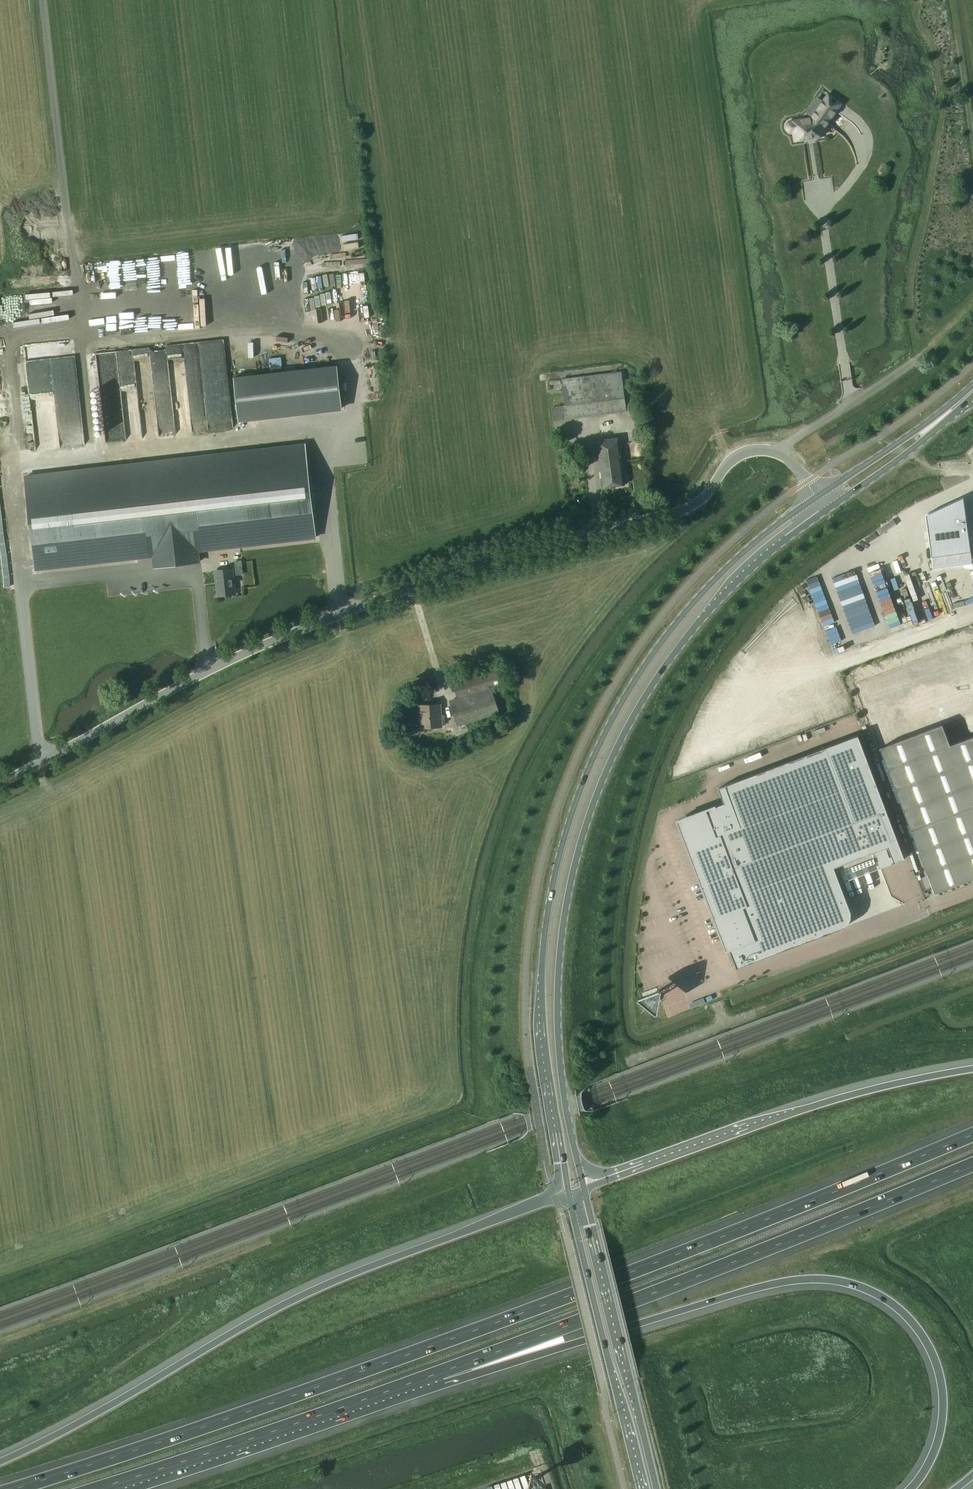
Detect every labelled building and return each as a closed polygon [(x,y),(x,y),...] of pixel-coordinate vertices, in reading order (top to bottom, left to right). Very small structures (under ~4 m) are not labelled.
[(836,110),(828,104),(821,106),(821,108),(814,117),(791,121),(789,122),(787,124),(787,126),(788,129),(790,130),(793,131),(795,130),(796,138),(825,134),(824,127),(836,110)] [(245,311),(233,311),(234,322),(246,322),(245,311)] [(228,342),(96,350),(100,403),(112,402),(112,393),(122,393),(123,400),(127,399),(128,412),(135,411),(135,420),(138,420),(140,438),(161,437),(157,385),(174,384),(174,386),(189,385),(188,371),(205,370),(207,394),(204,394),(207,431),(234,429),(228,342)] [(241,417),(341,408),(338,366),(237,375),(241,417)] [(554,421),(566,419),(627,412),(622,371),(561,379),(565,405),(552,407),(554,421)] [(65,438),(84,436),(80,397),(42,401),(44,422),(51,422),(51,427),(64,426),(65,438)] [(622,487),(623,485),(625,484),(624,478),(626,476),(625,469),(622,468),(620,444),(596,447),(601,487),(603,487),(605,489),(610,489),(611,486),(616,485),(617,488),(622,487)] [(301,445),(26,476),(36,569),(156,555),(157,566),(198,562),(196,551),(310,538),(301,445)] [(963,497),(944,506),(926,514),(931,557),(971,552),(964,503),(963,497)] [(967,563),(968,566),(958,567),(959,572),(972,571),(972,563),(967,563)] [(232,569),(215,571),(218,596),(235,594),(232,569)] [(853,569),(831,576),(849,634),(857,632),(859,635),(868,633),(866,627),(870,626),(853,569)] [(953,580),(937,587),(948,613),(964,606),(953,580)] [(810,585),(830,654),(842,650),(822,581),(810,585)] [(904,605),(892,609),(889,601),(880,604),(887,631),(920,622),(916,609),(906,612),(904,605)] [(950,745),(942,724),(914,650),(851,673),(880,748),(911,830),(972,807),(972,736),(950,745)] [(453,683),(457,698),(449,700),(458,727),(500,713),(492,687),(503,684),(498,669),(453,683)] [(421,728),(428,727),(430,729),(435,728),(436,727),(442,726),(442,724),(445,723),(445,715),(441,715),(440,704),(419,706),(421,728)] [(860,741),(719,789),(724,804),(706,810),(707,814),(680,823),(700,898),(697,899),(716,912),(726,947),(729,946),(737,967),(839,929),(846,921),(846,917),(846,911),(845,906),(835,874),(890,853),(896,869),(907,865),(860,741)] [(911,830),(935,893),(972,878),(972,807),(911,830)]
